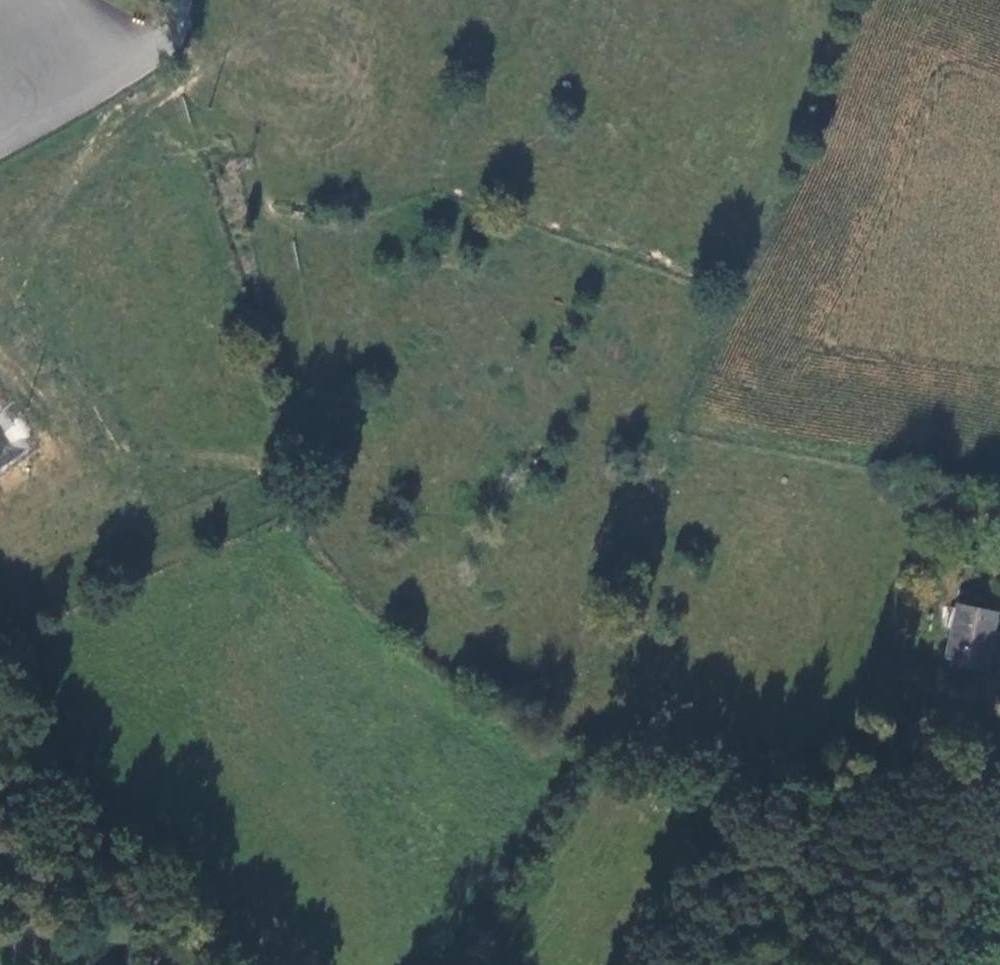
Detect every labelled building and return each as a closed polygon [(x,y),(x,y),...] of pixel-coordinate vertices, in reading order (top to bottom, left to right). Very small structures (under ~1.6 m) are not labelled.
[(997,610),(955,601),(944,656),(985,665),(997,610)]
